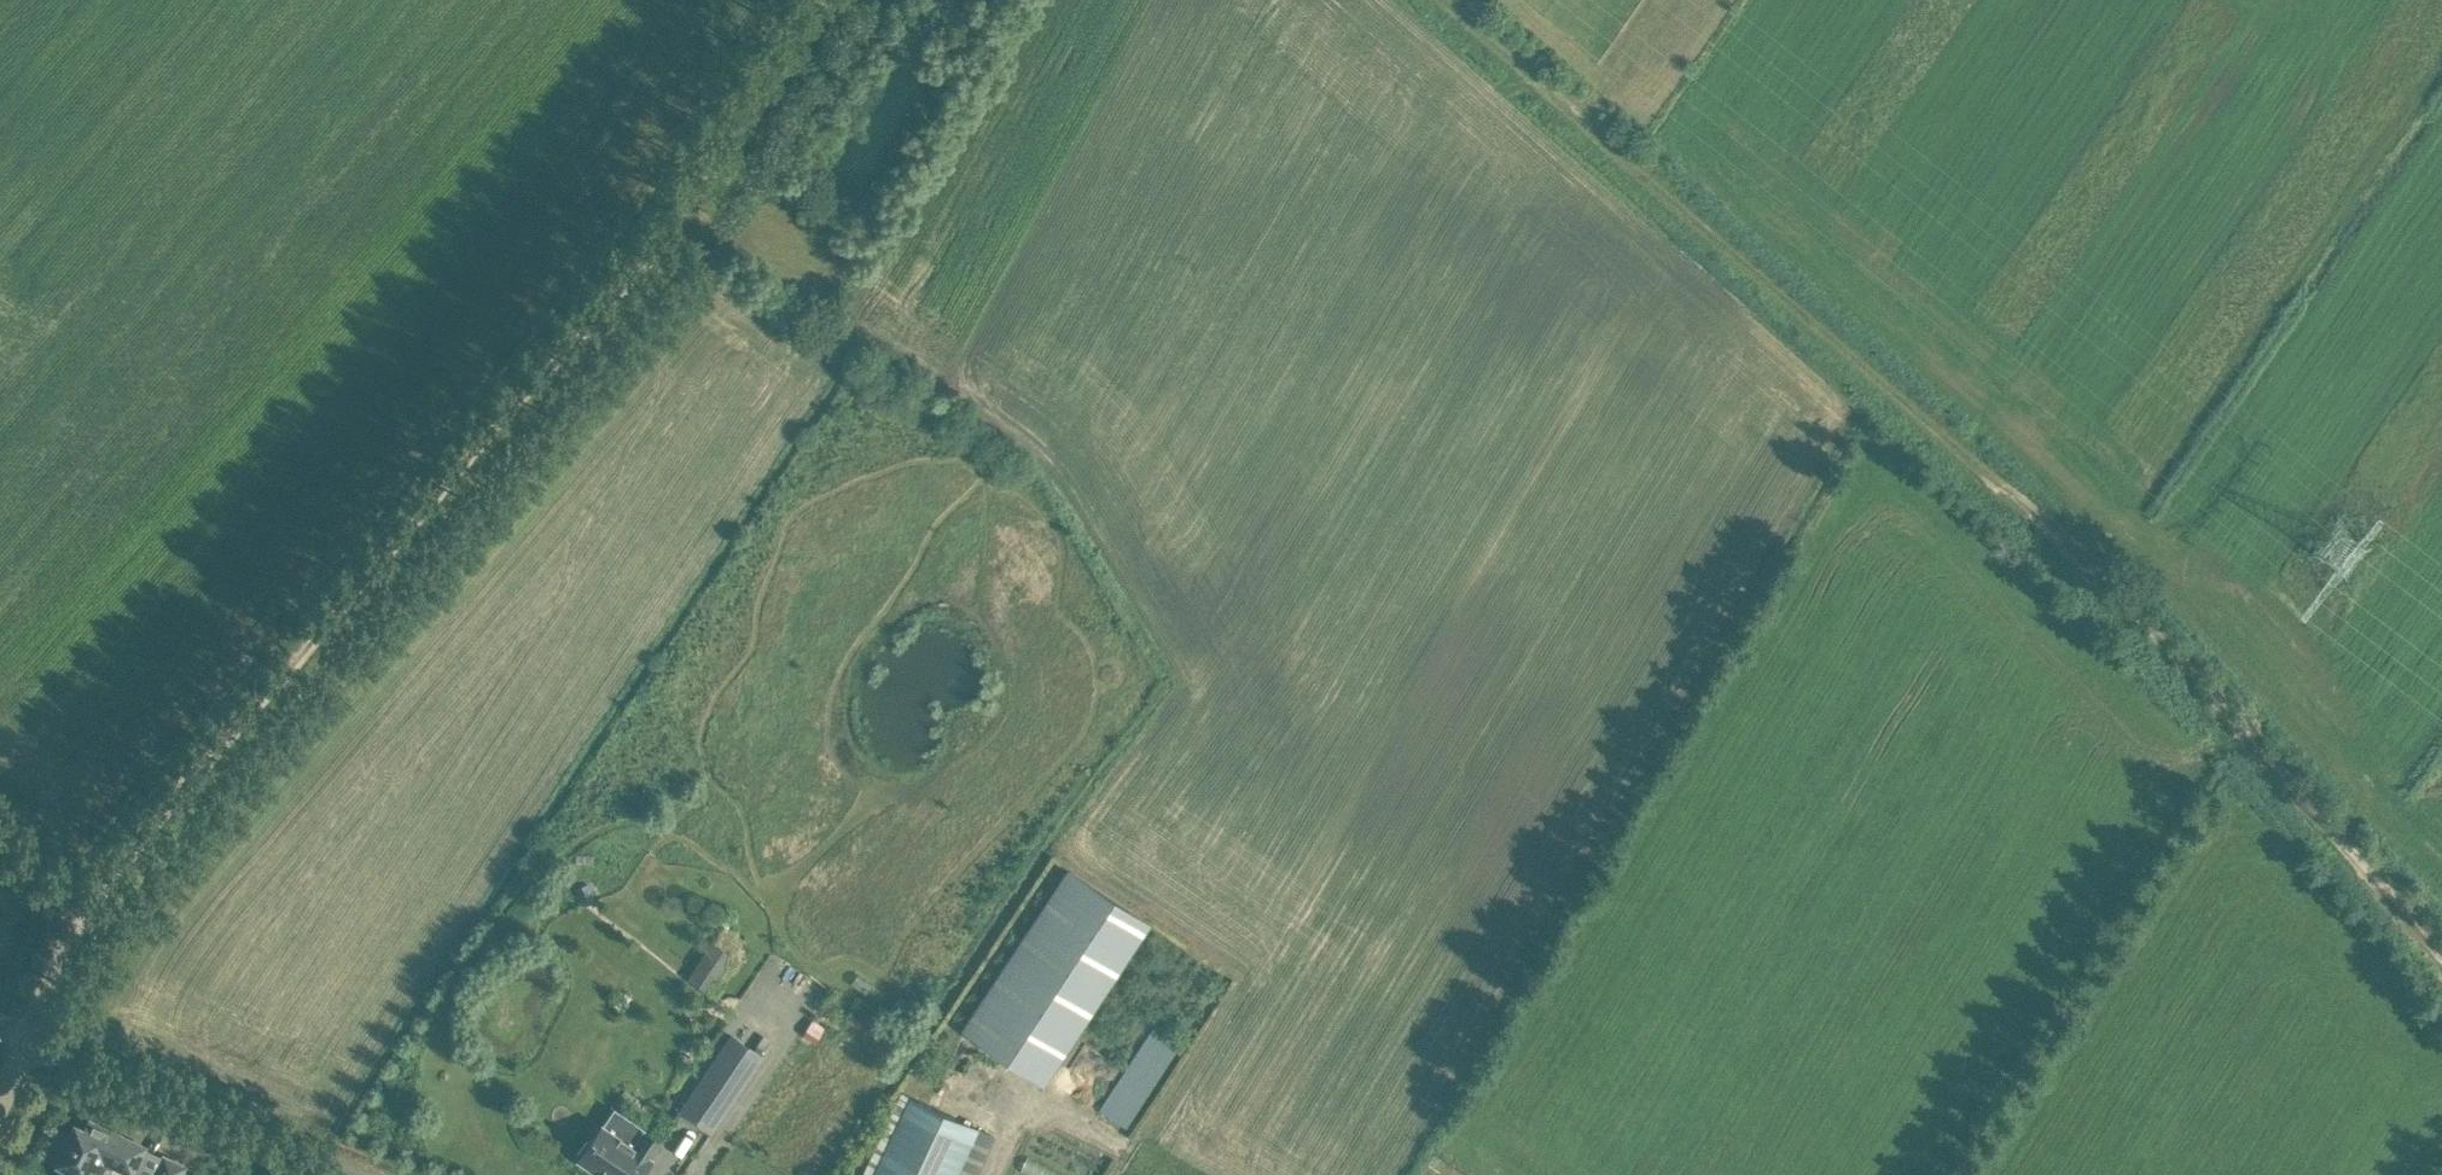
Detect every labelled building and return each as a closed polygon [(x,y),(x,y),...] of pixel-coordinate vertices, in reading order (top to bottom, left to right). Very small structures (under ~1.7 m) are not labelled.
[(826,198),(818,210),(836,222),(844,210),(826,198)] [(963,1030),(1041,1082),(1147,922),(1070,870),(963,1030)] [(711,942),(696,966),(717,980),(733,956),(711,942)] [(818,1038),(825,1027),(813,1019),(806,1030),(818,1038)] [(1155,1026),(1100,1110),(1127,1128),(1181,1045),(1155,1026)] [(711,1130),(762,1055),(732,1034),(680,1110),(711,1130)] [(902,1093),(864,1174),(978,1174),(995,1137),(902,1093)] [(45,1158),(65,1168),(61,1174),(84,1174),(89,1165),(98,1170),(103,1160),(131,1174),(145,1146),(88,1119),(84,1128),(78,1126),(78,1127),(79,1128),(78,1129),(74,1131),(72,1130),(73,1129),(71,1128),(69,1133),(59,1129),(45,1158)] [(600,1174),(640,1174),(651,1158),(650,1158),(661,1143),(643,1131),(633,1146),(601,1124),(590,1142),(586,1139),(577,1153),(580,1156),(578,1159),(600,1174)] [(163,1154),(153,1174),(180,1174),(185,1165),(163,1154)]
